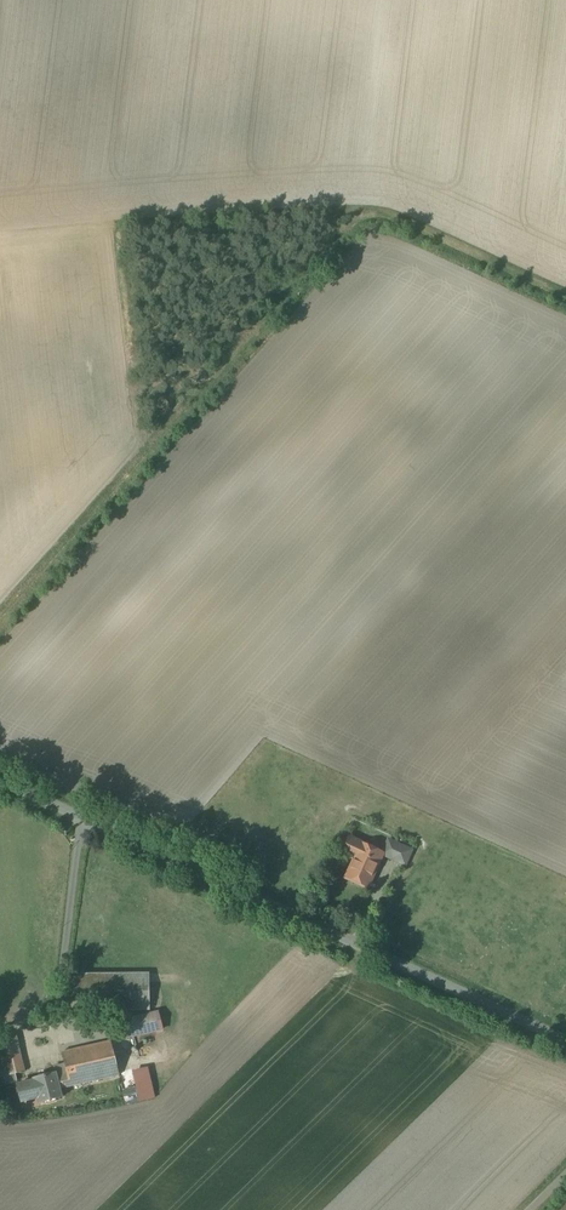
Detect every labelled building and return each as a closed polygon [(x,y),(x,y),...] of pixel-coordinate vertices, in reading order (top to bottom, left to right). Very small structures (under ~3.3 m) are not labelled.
[(350,839),(345,850),(359,856),(347,878),(368,888),(382,859),(383,855),(350,839)] [(406,848),(393,842),(386,857),(400,863),(406,848)] [(246,859),(226,849),(221,859),(242,869),(246,859)] [(80,975),(77,975),(78,1010),(149,1009),(149,974),(80,975)] [(150,1015),(116,1023),(120,1039),(162,1029),(158,1013),(150,1015)] [(0,1040),(0,1077),(25,1072),(16,1037),(0,1040)] [(109,1040),(60,1051),(66,1076),(58,1078),(61,1089),(117,1077),(109,1040)] [(56,1073),(32,1079),(37,1099),(38,1103),(63,1097),(61,1089),(58,1078),(56,1073)] [(21,1103),(37,1099),(32,1079),(16,1083),(21,1103)]
